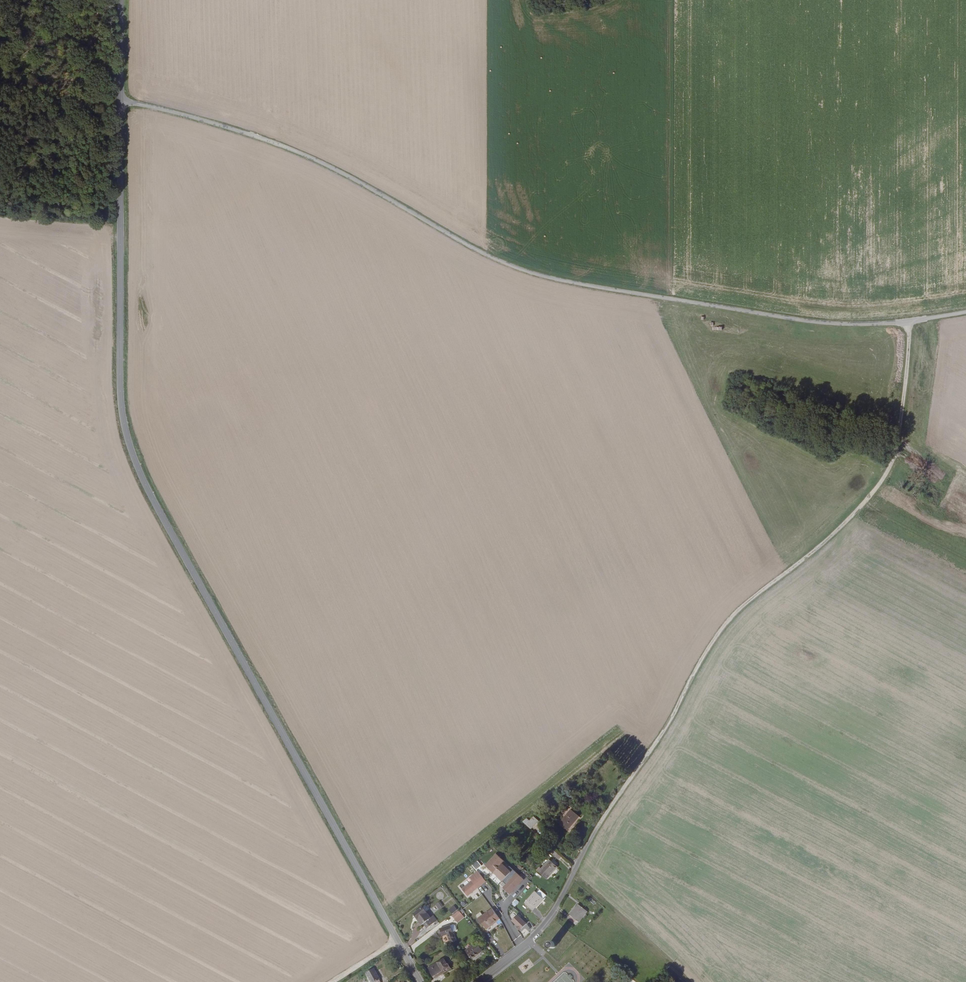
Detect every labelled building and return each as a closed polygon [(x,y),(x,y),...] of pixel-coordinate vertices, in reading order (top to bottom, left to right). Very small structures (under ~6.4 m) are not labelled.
[(930,486),(924,498),(939,506),(945,494),(930,486)] [(567,830),(579,816),(571,809),(559,824),(567,830)] [(529,821),(526,824),(530,829),(538,820),(533,816),(529,821)] [(558,859),(561,857),(549,845),(546,848),(558,859)] [(495,853),(484,866),(493,873),(490,878),(510,895),(523,879),(503,862),(504,861),(495,853)] [(549,860),(539,872),(547,879),(558,867),(549,860)] [(475,870),(481,867),(478,861),(472,864),(475,870)] [(480,875),(464,888),(469,893),(470,894),(485,881),(480,875)] [(517,891),(515,889),(511,894),(515,898),(520,893),(518,891),(517,891)] [(535,891),(525,904),(533,911),(543,899),(535,891)] [(435,904),(438,909),(443,907),(440,901),(435,904)] [(448,909),(451,914),(457,910),(454,905),(448,909)] [(424,924),(431,918),(422,907),(414,914),(419,921),(422,925),(424,924)] [(578,923),(581,924),(588,912),(579,907),(570,922),(576,926),(578,923)] [(483,915),(478,918),(480,921),(486,929),(493,923),(500,919),(492,909),(483,915)] [(456,920),(462,915),(459,911),(452,916),(456,920)] [(520,932),(524,936),(534,927),(529,922),(527,923),(517,914),(510,920),(521,931),(520,932)] [(464,917),(462,915),(456,920),(458,923),(464,917)] [(433,916),(431,918),(424,924),(427,928),(437,920),(433,916)] [(449,941),(455,938),(453,932),(451,925),(440,929),(440,930),(438,931),(440,936),(442,935),(442,936),(447,934),(449,941)] [(477,943),(466,951),(472,959),(483,951),(477,943)] [(443,971),(444,973),(451,969),(444,959),(428,968),(434,977),(443,971)] [(378,979),(379,979),(373,968),(365,973),(371,981),(373,981),(378,979)]
